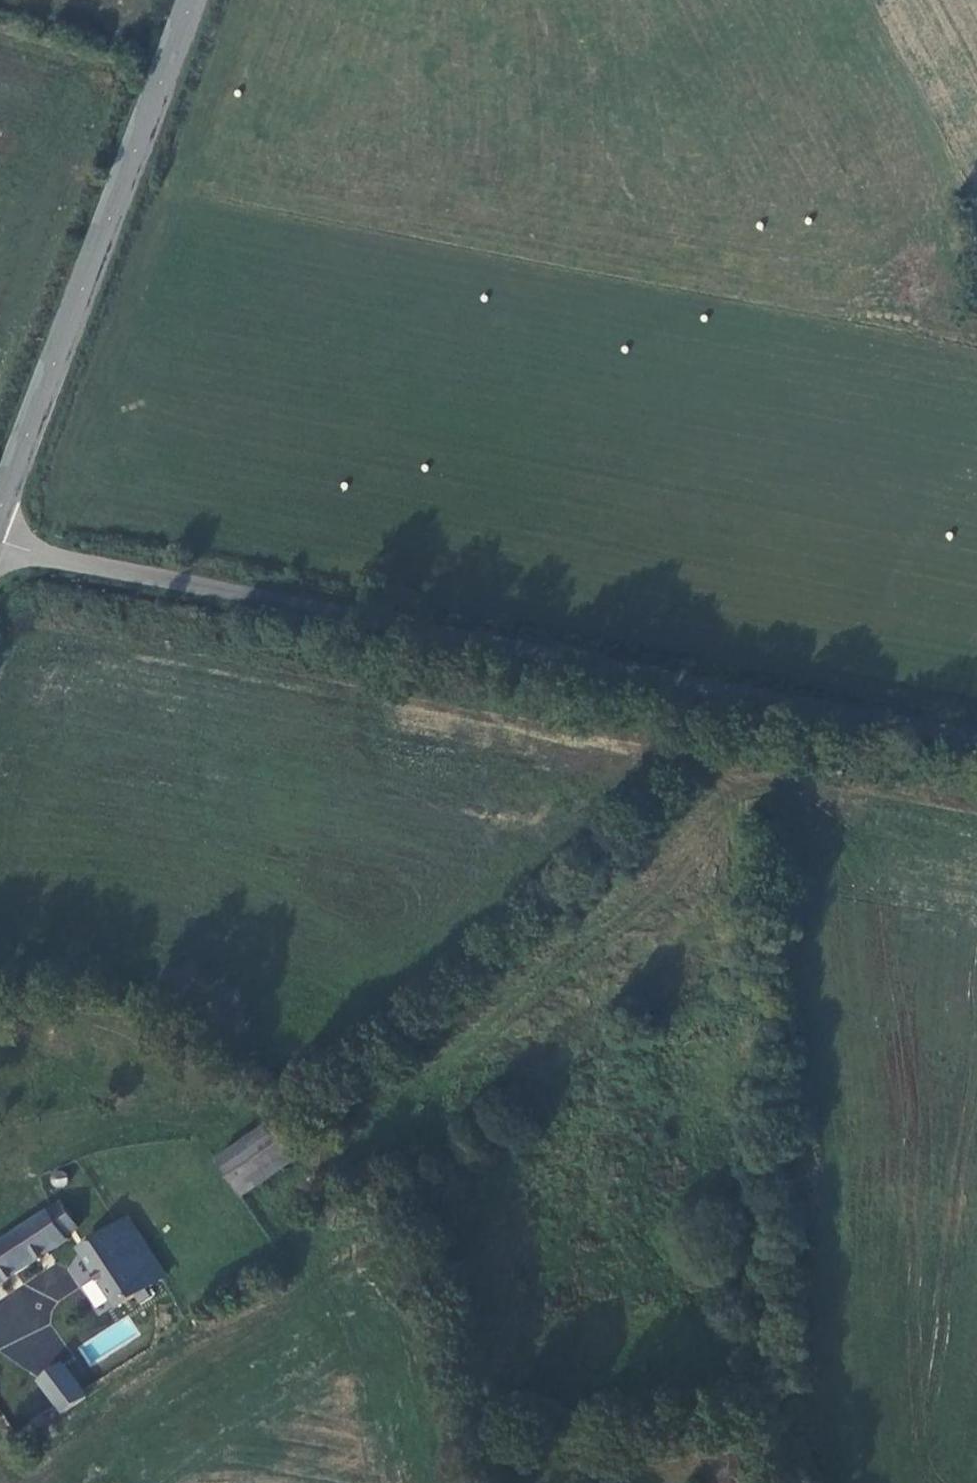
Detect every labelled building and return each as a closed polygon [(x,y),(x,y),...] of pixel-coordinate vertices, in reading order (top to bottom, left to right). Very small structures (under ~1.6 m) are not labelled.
[(279,1119),(217,1160),(242,1198),(304,1157),(279,1119)] [(51,1176),(50,1183),(50,1184),(53,1190),(59,1192),(64,1190),(68,1185),(68,1178),(64,1173),(57,1172),(51,1176)] [(48,1214),(0,1245),(0,1286),(66,1243),(64,1239),(76,1230),(61,1206),(48,1214)] [(128,1222),(81,1251),(116,1308),(164,1278),(128,1222)] [(62,1367),(42,1380),(62,1411),(83,1397),(62,1367)]
